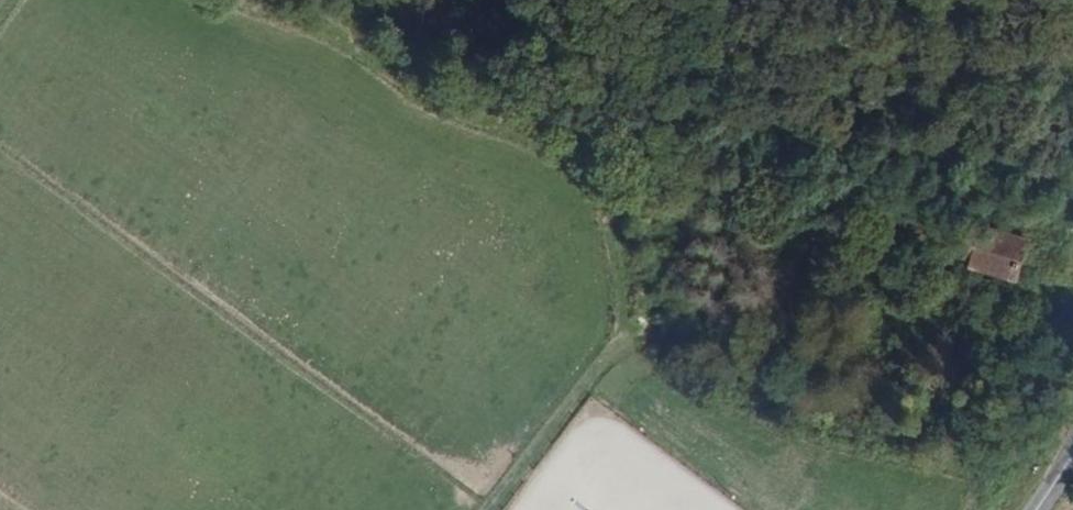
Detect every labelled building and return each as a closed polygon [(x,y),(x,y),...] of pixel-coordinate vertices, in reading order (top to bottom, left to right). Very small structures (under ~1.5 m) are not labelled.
[(1015,285),(1032,243),(969,217),(952,259),(1015,285)]
